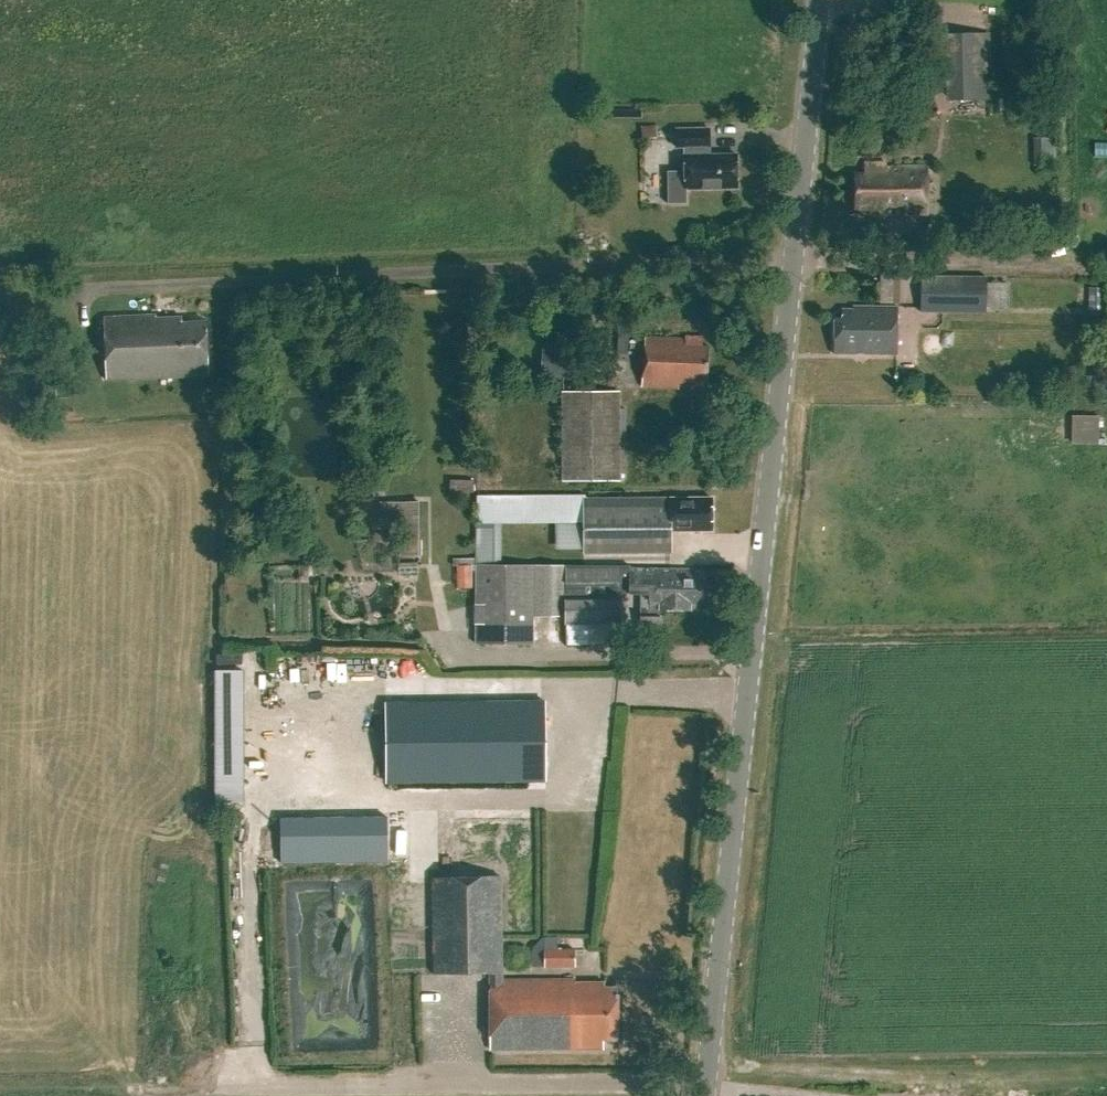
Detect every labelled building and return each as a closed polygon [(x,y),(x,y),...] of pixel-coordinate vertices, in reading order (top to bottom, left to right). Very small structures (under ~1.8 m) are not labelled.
[(988,32),(948,32),(948,98),(989,98),(988,32)] [(656,126),(642,127),(642,139),(657,138),(656,126)] [(684,171),(667,172),(668,204),(686,204),(685,192),(737,191),(736,157),(736,154),(709,155),(709,150),(709,132),(709,128),(675,129),(675,133),(675,151),(684,150),(684,159),(684,171)] [(1060,161),(1059,132),(1038,133),(1039,162),(1060,161)] [(887,170),(887,165),(864,166),(864,176),(854,176),(854,220),(882,219),(882,220),(926,219),(925,169),(887,170)] [(908,297),(899,269),(878,276),(887,304),(908,297)] [(921,312),(986,313),(987,307),(987,282),(987,276),(921,275),(921,312)] [(987,282),(987,307),(1007,307),(1008,283),(987,282)] [(1088,315),(1103,315),(1103,288),(1088,288),(1088,315)] [(897,308),(852,307),(852,310),(841,310),(840,320),(833,319),(832,355),(895,356),(897,308)] [(156,319),(156,316),(103,318),(106,386),(94,387),(95,412),(108,412),(107,399),(134,398),(133,380),(208,376),(206,322),(182,323),(182,318),(156,319)] [(706,392),(707,350),(702,350),(703,338),(685,337),(685,339),(645,338),(644,391),(676,392),(676,388),(692,389),(693,392),(706,392)] [(542,344),(541,361),(540,376),(568,377),(569,363),(570,346),(542,344)] [(562,485),(619,484),(618,395),(561,396),(562,485)] [(1072,416),(1072,443),(1098,444),(1098,416),(1072,416)] [(450,480),(449,493),(473,493),(473,481),(450,480)] [(477,521),(477,564),(500,564),(500,526),(580,526),(580,557),(668,557),(668,532),(710,532),(710,502),(667,502),(667,501),(582,501),(582,497),(477,497),(477,521)] [(379,541),(413,541),(419,541),(419,502),(379,502),(379,541)] [(453,559),(453,566),(457,566),(457,589),(472,589),(472,567),(475,567),(475,559),(453,559)] [(418,563),(398,564),(399,573),(418,572),(418,563)] [(474,570),(474,645),(495,645),(533,645),(533,621),(533,617),(564,617),(564,625),(566,625),(620,625),(620,596),(640,596),(639,633),(659,634),(660,611),(704,611),(704,577),(704,568),(630,568),(630,565),(476,565),(476,570),(474,570)] [(299,566),(299,576),(327,576),(327,566),(299,566)] [(252,666),(252,650),(223,650),(223,666),(252,666)] [(252,800),(253,668),(222,668),(221,800),(252,800)] [(545,700),(385,702),(386,785),(546,782),(545,700)] [(388,863),(387,818),(280,819),(280,864),(388,863)] [(577,985),(577,980),(502,981),(501,879),(429,879),(430,975),(486,974),(486,980),(487,1054),(603,1053),(603,1045),(603,1040),(617,1040),(616,991),(597,991),(597,985),(577,985)] [(544,971),(576,970),(576,952),(544,952),(544,971)]
